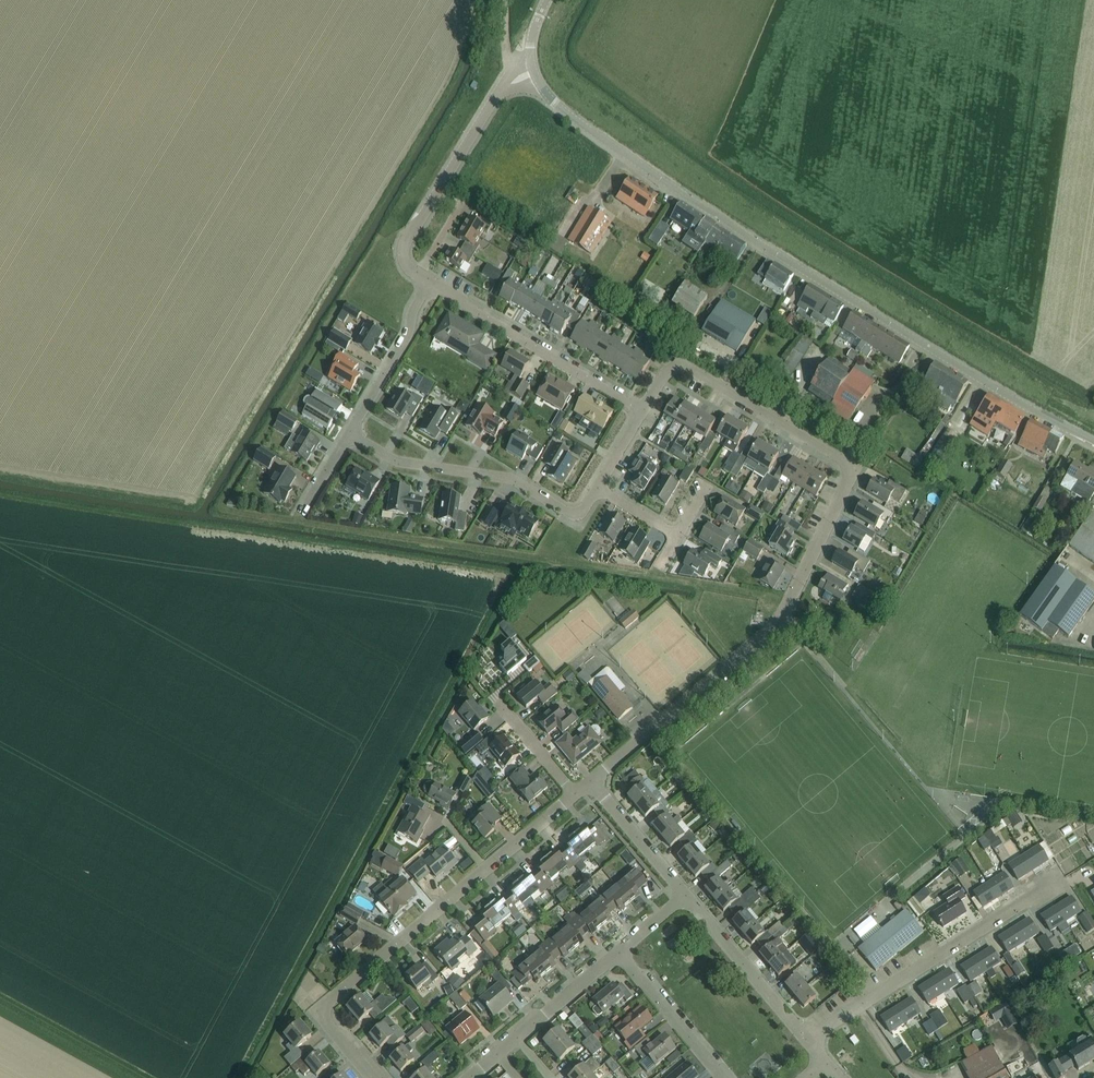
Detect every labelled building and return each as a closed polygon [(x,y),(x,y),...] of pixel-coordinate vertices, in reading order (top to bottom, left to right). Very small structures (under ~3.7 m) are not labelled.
[(648,211),(658,196),(630,178),(620,193),(648,211)] [(687,237),(701,245),(703,247),(716,226),(681,203),(676,211),(671,219),(690,232),(687,237)] [(594,210),(574,244),(586,251),(606,217),(594,210)] [(625,212),(612,235),(625,242),(630,233),(640,238),(648,225),(625,212)] [(493,223),(481,216),(478,222),(470,217),(464,227),(479,237),(483,231),(487,233),(493,223)] [(746,246),(716,226),(703,247),(700,252),(705,255),(711,245),(736,261),(746,246)] [(474,255),(480,245),(476,243),(479,237),(464,227),(457,238),(465,242),(462,248),(474,255)] [(656,231),(650,241),(658,246),(664,236),(656,231)] [(474,255),(462,248),(459,254),(451,249),(444,259),(460,269),(466,272),(470,266),(468,265),(474,255)] [(774,264),(767,260),(761,269),(758,274),(784,291),(793,276),(774,264)] [(496,282),(502,272),(493,267),(487,277),(496,282)] [(535,277),(537,273),(531,269),(528,273),(535,277)] [(510,305),(511,303),(521,287),(510,280),(514,273),(508,270),(504,277),(498,286),(504,290),(499,298),(510,305)] [(551,272),(549,278),(564,282),(565,276),(551,272)] [(548,286),(551,281),(544,278),(542,282),(548,286)] [(555,290),(557,285),(551,281),(548,286),(555,290)] [(694,318),(699,308),(707,297),(685,282),(677,294),(672,303),(694,318)] [(811,317),(830,329),(844,306),(810,286),(797,306),(806,311),(808,308),(814,311),(811,317)] [(521,309),(531,293),(521,287),(511,303),(521,309)] [(570,295),(573,291),(566,287),(564,291),(570,295)] [(531,315),(541,299),(531,293),(521,309),(531,315)] [(541,321),(551,305),(541,299),(531,315),(541,321)] [(541,321),(551,327),(564,306),(554,300),(551,305),(541,321)] [(737,352),(745,337),(755,321),(722,301),(712,316),(702,331),(737,352)] [(342,311),(338,319),(344,323),(349,315),(357,320),(361,313),(347,304),(342,311)] [(582,314),(585,308),(579,305),(576,310),(582,314)] [(550,329),(561,335),(566,327),(572,331),(578,321),(577,321),(580,316),(575,312),(564,306),(551,327),(550,329)] [(860,354),(877,326),(853,312),(843,329),(862,341),(856,351),(860,354)] [(487,370),(490,364),(496,355),(478,344),(483,335),(449,314),(435,337),(469,357),(468,359),(487,370)] [(581,347),(595,323),(591,320),(588,325),(581,321),(570,339),(577,343),(576,344),(581,347)] [(593,352),(604,334),(598,330),(600,326),(595,323),(581,347),(586,350),(587,349),(593,352)] [(363,333),(356,345),(361,348),(370,354),(375,346),(377,347),(381,341),(379,340),(383,333),(368,324),(368,325),(366,324),(365,324),(362,328),(363,330),(364,331),(363,333)] [(899,363),(909,347),(877,326),(860,354),(867,358),(871,351),(869,350),(872,347),(899,363)] [(345,351),(351,340),(335,330),(328,341),(345,351)] [(604,361),(618,337),(613,334),(611,338),(604,334),(593,352),(600,356),(599,358),(604,361)] [(790,377),(796,368),(813,342),(804,335),(795,349),(794,349),(784,364),(782,363),(778,369),(790,377)] [(616,366),(627,348),(620,344),(623,340),(618,337),(604,361),(608,364),(609,362),(616,366)] [(626,374),(641,350),(636,348),(633,352),(627,348),(616,366),(622,370),(621,371),(626,374)] [(638,380),(649,361),(642,357),(645,353),(641,350),(626,374),(631,377),(632,375),(638,380)] [(851,350),(847,357),(855,362),(859,355),(851,350)] [(521,398),(528,385),(519,380),(529,362),(510,351),(501,365),(516,374),(511,382),(516,385),(511,393),(521,398)] [(350,391),(357,380),(360,375),(354,371),(358,364),(340,354),(333,366),(335,368),(329,378),(350,391)] [(829,406),(852,371),(829,356),(811,385),(811,386),(808,392),(819,398),(829,406)] [(954,407),(956,402),(962,392),(968,383),(935,362),(921,385),(940,397),(936,404),(947,411),(951,405),(954,407)] [(848,423),(854,413),(874,382),(854,368),(852,371),(829,406),(830,406),(828,410),(848,423)] [(424,386),(436,393),(443,381),(431,373),(424,386)] [(564,386),(549,377),(537,396),(562,410),(574,389),(565,384),(564,386)] [(342,405),(317,390),(312,398),(309,397),(307,398),(305,400),(304,402),(305,405),(307,407),(302,415),(327,430),(332,421),(337,413),(337,414),(342,405)] [(410,397),(398,390),(394,398),(392,397),(390,401),(391,402),(387,409),(402,418),(405,412),(412,416),(423,399),(413,393),(410,397)] [(579,405),(575,412),(584,417),(579,425),(598,436),(603,428),(613,412),(585,395),(579,405)] [(1019,427),(1024,417),(989,396),(983,405),(978,412),(971,426),(987,436),(995,423),(1014,434),(1019,427)] [(680,402),(674,398),(664,414),(675,420),(685,402),(681,400),(680,402)] [(685,426),(695,410),(689,406),(689,405),(685,402),(675,420),(685,426)] [(512,403),(503,419),(510,424),(520,408),(512,403)] [(496,437),(504,423),(493,417),(495,414),(478,404),(465,427),(481,436),(484,431),(496,437)] [(867,425),(875,408),(869,405),(862,422),(867,425)] [(443,412),(433,406),(419,430),(436,440),(440,432),(447,436),(458,416),(446,408),(443,412)] [(561,412),(565,419),(572,415),(568,408),(561,412)] [(701,414),(695,410),(685,426),(695,433),(706,415),(702,412),(701,414)] [(292,431),(298,421),(283,412),(277,422),(292,431)] [(576,429),(581,421),(571,415),(566,424),(576,429)] [(705,439),(710,432),(715,422),(709,419),(710,417),(706,415),(695,433),(705,439)] [(934,442),(945,425),(944,425),(949,418),(945,416),(930,439),(928,438),(918,454),(917,455),(907,449),(901,459),(918,469),(923,458),(924,458),(934,442)] [(727,440),(737,423),(727,417),(717,434),(727,440)] [(1055,454),(1059,447),(1064,438),(1030,421),(1025,430),(1018,445),(1043,458),(1047,450),(1055,454)] [(730,473),(733,468),(741,456),(734,452),(738,446),(748,430),(737,423),(727,440),(723,447),(732,452),(725,465),(727,466),(724,470),(730,473)] [(940,470),(944,464),(960,437),(946,428),(925,461),(940,470)] [(293,434),(285,449),(291,452),(297,456),(307,462),(315,448),(316,449),(320,442),(311,436),(303,432),(300,438),(293,434)] [(536,461),(543,448),(537,445),(537,444),(518,432),(506,451),(522,460),(527,452),(530,454),(529,457),(536,461)] [(709,449),(717,436),(710,432),(705,439),(700,449),(706,452),(708,448),(709,449)] [(270,450),(274,444),(267,440),(264,446),(270,450)] [(588,451),(592,445),(585,440),(581,447),(588,451)] [(665,450),(668,446),(661,442),(658,446),(665,450)] [(757,442),(747,459),(741,456),(730,473),(737,477),(743,466),(753,472),(768,448),(757,442)] [(563,486),(577,463),(567,457),(569,452),(557,444),(545,464),(550,468),(546,476),(563,486)] [(269,469),(276,457),(261,448),(253,460),(269,469)] [(686,462),(688,458),(692,452),(686,448),(683,454),(680,459),(686,462)] [(764,494),(773,478),(767,474),(779,455),(768,448),(753,472),(764,478),(757,489),(764,494)] [(680,459),(683,454),(676,450),(673,454),(680,459)] [(638,458),(629,472),(630,472),(635,475),(631,483),(636,486),(636,488),(641,490),(642,490),(644,491),(649,481),(656,469),(650,465),(653,461),(650,459),(640,454),(638,458)] [(793,483),(804,464),(793,457),(782,476),(793,483)] [(1004,478),(1012,465),(1004,460),(996,473),(1004,478)] [(1093,493),(1093,474),(1074,462),(1060,487),(1089,503),(1093,493)] [(709,463),(706,470),(712,472),(715,465),(709,463)] [(1028,463),(1022,475),(1034,482),(1040,469),(1028,463)] [(804,489),(816,471),(804,464),(793,483),(804,489)] [(284,502),(289,494),(292,490),(289,488),(296,477),(279,467),(264,493),(280,503),(282,501),(284,502)] [(686,483),(694,471),(686,467),(679,479),(686,483)] [(348,485),(345,491),(354,496),(357,491),(363,494),(361,497),(368,500),(380,481),(373,477),(372,479),(356,470),(353,476),(352,475),(351,475),(349,478),(350,479),(347,485),(348,485)] [(816,496),(827,478),(816,471),(804,489),(816,496)] [(672,483),(664,478),(652,497),(665,505),(679,482),(674,479),(672,483)] [(886,487),(874,479),(867,491),(887,503),(890,497),(899,502),(906,491),(889,481),(886,487)] [(421,515),(424,498),(410,496),(411,488),(391,486),(387,513),(407,516),(407,513),(421,515)] [(748,503),(752,496),(744,491),(740,498),(748,503)] [(464,532),(467,514),(459,513),(461,496),(443,493),(439,521),(456,523),(455,531),(464,532)] [(233,495),(227,505),(238,506),(233,495)] [(1040,511),(1046,501),(1039,497),(1033,507),(1040,511)] [(724,498),(715,513),(719,515),(716,520),(722,524),(725,519),(736,526),(745,511),(733,504),(724,498)] [(769,514),(774,506),(766,501),(761,509),(769,514)] [(862,503),(855,516),(875,528),(880,520),(887,524),(893,513),(883,508),(876,504),(873,509),(870,508),(862,503)] [(538,523),(510,507),(503,518),(497,515),(498,514),(489,509),(482,522),(490,527),(493,522),(499,526),(497,528),(512,537),(517,530),(529,538),(538,523)] [(759,522),(764,514),(751,507),(746,514),(759,522)] [(790,510),(788,515),(797,518),(799,513),(790,510)] [(1093,512),(1070,546),(1093,563),(1093,513),(1093,512)] [(613,541),(619,532),(625,523),(611,514),(599,533),(613,541)] [(415,515),(411,525),(417,527),(421,517),(415,515)] [(355,516),(353,523),(360,525),(362,518),(355,516)] [(1032,538),(1033,536),(1035,531),(1033,524),(1029,520),(1027,519),(1021,531),(1032,538)] [(792,548),(793,546),(796,541),(791,537),(794,531),(785,526),(779,522),(771,535),(774,537),(769,545),(778,551),(787,556),(789,554),(790,554),(793,549),(792,548)] [(851,527),(843,540),(853,545),(864,552),(875,533),(867,528),(857,523),(854,529),(851,527)] [(719,530),(708,524),(700,538),(721,551),(728,540),(735,544),(740,535),(723,524),(719,530)] [(638,564),(648,547),(642,543),(646,537),(633,529),(620,551),(628,555),(626,557),(638,564)] [(757,560),(763,548),(749,540),(743,551),(738,559),(744,563),(748,557),(744,554),(745,553),(757,560)] [(588,560),(596,547),(588,543),(581,556),(588,560)] [(705,558),(693,550),(684,565),(704,577),(710,566),(716,570),(722,559),(709,552),(705,558)] [(852,559),(839,551),(832,562),(851,574),(855,567),(863,572),(870,561),(856,553),(852,559)] [(784,570),(775,564),(769,560),(757,580),(772,589),(777,581),(776,580),(783,569),(784,570)] [(1093,601),(1093,594),(1055,566),(1020,615),(1053,638),(1059,630),(1068,637),(1093,601)] [(848,586),(828,574),(823,582),(822,581),(818,588),(826,593),(822,599),(829,603),(832,597),(840,602),(844,594),(843,594),(848,586)] [(623,614),(635,605),(623,590),(611,599),(623,614)] [(874,606),(875,604),(880,597),(869,591),(863,600),(860,605),(871,611),(871,612),(874,606)] [(625,629),(639,618),(633,610),(619,622),(625,629)] [(505,620),(500,625),(503,628),(508,624),(505,620)] [(507,676),(516,669),(526,660),(510,641),(501,648),(505,654),(505,662),(500,667),(507,676)] [(529,672),(540,663),(535,656),(523,666),(529,672)] [(568,682),(575,677),(570,670),(563,676),(568,682)] [(592,680),(584,670),(579,675),(577,676),(587,684),(589,683),(592,680)] [(619,720),(633,708),(626,699),(607,677),(593,689),(612,711),(619,720)] [(543,690),(535,681),(517,697),(526,708),(538,698),(543,704),(557,693),(549,684),(543,690)] [(500,698),(507,693),(501,686),(495,691),(500,698)] [(481,712),(472,701),(459,713),(474,730),(489,717),(483,711),(481,712)] [(565,716),(555,705),(537,721),(548,734),(557,726),(562,732),(578,719),(571,711),(565,716)] [(601,729),(598,726),(593,725),(590,728),(589,727),(573,741),(567,734),(556,744),(574,765),(602,742),(597,736),(600,733),(601,729)] [(465,754),(482,740),(476,732),(459,746),(465,754)] [(492,734),(482,743),(488,750),(489,748),(499,760),(499,761),(499,762),(502,766),(503,766),(504,766),(505,767),(511,762),(520,755),(504,736),(498,741),(492,734)] [(531,778),(523,768),(510,779),(518,788),(517,789),(529,803),(548,788),(536,773),(531,778)] [(673,777),(677,773),(673,768),(668,772),(669,773),(665,776),(668,780),(673,777)] [(477,772),(472,780),(481,790),(488,784),(477,772)] [(677,773),(673,777),(677,782),(681,778),(677,773)] [(455,790),(464,795),(472,781),(463,776),(455,790)] [(645,782),(640,776),(628,787),(632,793),(628,796),(637,807),(657,790),(648,779),(645,782)] [(449,808),(456,795),(444,788),(443,786),(440,784),(438,785),(436,784),(435,785),(431,782),(426,784),(424,788),(425,793),(430,795),(429,796),(449,808)] [(657,790),(637,807),(645,817),(654,810),(658,815),(666,808),(669,805),(657,790)] [(409,806),(413,798),(408,795),(403,803),(409,806)] [(697,807),(702,803),(698,798),(693,802),(697,807)] [(696,816),(701,812),(706,808),(702,803),(697,807),(693,811),(696,816)] [(495,825),(502,819),(488,804),(475,815),(478,819),(472,824),(485,840),(494,832),(493,830),(493,829),(492,827),(491,828),(490,826),(494,823),(495,825)] [(429,817),(421,812),(412,807),(398,833),(417,843),(423,831),(421,831),(429,817)] [(672,821),(667,815),(670,813),(666,808),(658,815),(661,819),(653,826),(662,837),(668,831),(682,820),(678,816),(672,821)] [(1016,811),(1002,821),(1006,827),(1011,824),(1020,818),(1016,811)] [(691,832),(689,830),(681,821),(682,820),(668,831),(662,837),(670,847),(678,840),(682,845),(694,836),(693,835),(696,833),(694,829),(691,832)] [(603,841),(591,827),(586,831),(583,827),(573,836),(587,851),(596,843),(598,845),(603,841)] [(723,837),(727,833),(723,828),(718,832),(723,837)] [(991,829),(984,834),(993,849),(1001,845),(996,837),(994,834),(991,829)] [(727,842),(731,838),(727,833),(723,837),(727,842)] [(1017,850),(1022,846),(1015,835),(1009,839),(1017,850)] [(568,847),(563,851),(574,865),(581,872),(587,867),(580,860),(579,858),(587,851),(573,836),(564,843),(568,847)] [(687,867),(701,855),(693,845),(698,841),(694,836),(682,845),(686,850),(678,857),(687,867)] [(984,836),(979,840),(985,850),(990,847),(984,836)] [(1040,866),(1048,861),(1042,852),(1038,845),(1023,855),(1033,870),(1034,870),(1033,869),(1039,865),(1040,866)] [(450,870),(457,863),(444,847),(436,854),(425,863),(421,859),(408,870),(419,882),(424,877),(427,880),(424,877),(431,871),(437,878),(448,868),(450,870)] [(748,847),(742,850),(745,859),(752,857),(748,847)] [(398,877),(404,866),(387,857),(375,851),(373,855),(382,859),(379,865),(382,867),(381,868),(398,877)] [(555,851),(545,859),(558,875),(568,867),(569,869),(574,865),(563,851),(558,854),(555,851)] [(709,866),(701,855),(687,867),(695,877),(700,873),(705,879),(706,878),(718,868),(713,863),(709,866)] [(1033,870),(1023,855),(1008,864),(1018,880),(1027,875),(1026,873),(1032,869),(1033,871),(1033,870)] [(546,888),(552,883),(550,882),(558,875),(545,859),(536,867),(540,870),(534,875),(546,888)] [(960,877),(969,871),(961,859),(952,864),(960,877)] [(721,876),(733,866),(728,860),(718,869),(718,868),(706,878),(711,884),(705,889),(714,900),(734,883),(731,878),(724,884),(719,877),(721,876)] [(686,882),(692,878),(685,867),(679,870),(686,882)] [(606,885),(611,879),(602,870),(597,876),(606,885)] [(624,877),(625,879),(616,887),(630,902),(639,894),(636,891),(641,886),(629,872),(623,876),(624,877)] [(1005,894),(1013,888),(1003,873),(988,882),(998,898),(999,898),(998,896),(1004,892),(1005,894)] [(530,878),(527,874),(517,882),(531,899),(540,891),(541,892),(546,888),(534,875),(530,878)] [(396,884),(378,898),(385,906),(392,914),(393,913),(395,916),(407,905),(405,903),(415,894),(408,886),(402,878),(396,884)] [(518,912),(524,907),(522,906),(531,899),(517,882),(508,890),(511,894),(506,898),(518,912)] [(568,898),(579,888),(574,882),(563,892),(568,898)] [(998,898),(988,882),(973,892),(983,907),(992,902),(991,901),(997,897),(998,898)] [(736,901),(732,895),(739,889),(734,883),(714,900),(723,910),(723,911),(728,907),(733,913),(756,893),(752,888),(740,898),(736,901)] [(630,902),(616,887),(608,893),(606,892),(601,896),(613,910),(618,906),(621,910),(630,902)] [(948,903),(934,912),(938,918),(943,927),(952,922),(958,918),(966,913),(959,902),(965,898),(959,889),(957,887),(943,896),(948,903)] [(748,928),(755,922),(746,912),(749,909),(749,908),(761,898),(756,893),(733,913),(738,918),(733,922),(733,923),(742,933),(748,928)] [(601,926),(611,918),(608,914),(613,910),(601,896),(596,901),(597,903),(588,910),(601,926)] [(915,897),(907,903),(918,917),(920,916),(926,911),(915,897)] [(1066,922),(1081,912),(1071,897),(1056,906),(1066,922)] [(502,902),(499,898),(489,906),(503,922),(512,914),(513,916),(518,912),(506,898),(502,902)] [(904,906),(899,900),(894,904),(899,910),(902,908),(904,906)] [(484,940),(496,931),(494,929),(503,922),(489,906),(480,914),(483,917),(473,926),(484,940)] [(1051,931),(1066,922),(1056,906),(1041,916),(1051,931)] [(357,924),(361,917),(346,908),(341,916),(357,924)] [(601,926),(588,910),(580,917),(578,915),(577,916),(574,912),(573,913),(573,912),(569,915),(573,920),(585,934),(590,930),(592,934),(601,926)] [(876,971),(900,951),(923,932),(905,910),(858,949),(876,971)] [(1093,929),(1093,923),(1088,913),(1079,918),(1088,933),(1093,929)] [(1023,943),(1038,934),(1029,918),(1013,928),(1023,943)] [(573,950),(583,942),(580,938),(585,934),(573,920),(568,924),(569,926),(560,934),(573,950)] [(768,940),(784,926),(780,921),(768,931),(765,933),(755,922),(748,928),(742,933),(751,944),(751,945),(756,941),(761,946),(768,940)] [(787,930),(793,926),(790,921),(784,926),(768,940),(771,945),(760,954),(769,966),(781,956),(788,949),(779,939),(788,932),(788,931),(787,930)] [(347,956),(366,940),(359,932),(355,926),(336,942),(340,947),(347,956)] [(802,926),(799,928),(805,935),(808,933),(802,926)] [(1008,953),(1023,943),(1013,928),(998,937),(1008,953)] [(489,948),(474,931),(470,934),(478,943),(486,951),(490,957),(493,954),(489,949),(489,948)] [(812,943),(817,939),(811,933),(806,937),(812,943)] [(573,950),(560,934),(552,941),(550,939),(545,944),(556,958),(561,954),(564,957),(573,950)] [(1049,940),(1046,935),(1037,940),(1045,953),(1054,948),(1049,939),(1049,940)] [(473,946),(466,938),(459,943),(456,940),(446,948),(443,945),(436,951),(451,970),(457,965),(456,962),(466,953),(469,956),(476,950),(473,946)] [(822,948),(826,942),(819,938),(816,944),(822,948)] [(546,973),(555,965),(552,961),(556,958),(545,944),(540,948),(541,950),(532,957),(546,973)] [(985,972),(1001,963),(991,947),(976,957),(985,972)] [(480,958),(480,961),(484,965),(490,960),(485,954),(480,958)] [(778,977),(787,970),(790,967),(781,956),(769,966),(778,977)] [(546,973),(532,957),(524,965),(522,963),(517,968),(518,969),(513,974),(523,986),(533,977),(536,981),(546,973)] [(970,982),(985,972),(976,957),(961,966),(970,982)] [(822,960),(817,964),(823,972),(829,968),(822,960)] [(419,965),(406,977),(413,985),(415,988),(417,990),(423,985),(429,980),(431,982),(438,977),(433,971),(426,962),(420,967),(419,965)] [(491,971),(496,967),(493,962),(488,966),(491,971)] [(1017,977),(1020,976),(1025,972),(1019,962),(1011,967),(1017,977)] [(1008,965),(1003,968),(1009,978),(1014,975),(1008,965)] [(943,994),(958,985),(948,969),(933,978),(943,994)] [(993,969),(986,974),(990,979),(996,975),(993,969)] [(384,980),(391,974),(387,970),(380,975),(384,980)] [(499,984),(475,1004),(481,1012),(487,1008),(494,1016),(506,1006),(513,1001),(504,990),(510,986),(503,977),(498,971),(492,976),(499,984)] [(832,971),(826,976),(833,983),(838,979),(832,971)] [(454,975),(449,982),(457,989),(463,983),(454,975)] [(806,986),(797,976),(785,985),(786,986),(786,985),(795,996),(806,986)] [(1015,976),(1010,980),(1013,985),(1019,982),(1015,976)] [(928,1004),(943,994),(933,978),(918,988),(928,1004)] [(974,998),(983,992),(976,981),(967,987),(974,998)] [(616,987),(613,983),(593,1000),(597,1006),(594,1009),(594,1011),(597,1015),(599,1015),(603,1013),(604,1014),(624,997),(627,1001),(632,997),(621,983),(616,987)] [(447,996),(454,992),(450,985),(443,988),(447,996)] [(964,1004),(974,998),(967,987),(966,985),(956,991),(964,1004)] [(815,997),(808,989),(806,986),(795,996),(804,1007),(803,1007),(804,1007),(816,997),(815,997)] [(460,1010),(467,1005),(456,991),(449,997),(460,1010)] [(361,996),(347,1008),(359,1022),(369,1013),(374,1019),(383,1011),(385,1009),(390,1006),(382,997),(378,1000),(375,1002),(367,992),(362,997),(361,996)] [(405,1006),(412,1000),(408,995),(400,1001),(405,1006)] [(905,1023),(920,1013),(911,998),(896,1007),(905,1023)] [(631,1049),(637,1044),(645,1037),(639,1030),(651,1019),(641,1007),(616,1027),(627,1041),(626,1042),(631,1049)] [(890,1032),(900,1026),(905,1023),(896,1007),(881,1017),(890,1032)] [(948,1023),(939,1009),(930,1015),(938,1028),(948,1023)] [(471,1035),(478,1028),(471,1020),(465,1012),(446,1028),(448,1030),(444,1033),(449,1040),(453,1036),(460,1045),(468,1038),(466,1037),(470,1034),(471,1035)] [(577,1029),(580,1027),(583,1024),(575,1014),(568,1020),(577,1029)] [(379,1029),(370,1036),(380,1047),(389,1040),(393,1045),(389,1049),(397,1042),(404,1036),(396,1026),(388,1017),(381,1022),(383,1025),(379,1029)] [(943,1039),(938,1030),(931,1019),(922,1025),(929,1036),(935,1032),(940,1041),(943,1039)] [(427,1032),(433,1027),(427,1020),(422,1025),(427,1032)] [(597,1023),(606,1038),(611,1035),(601,1020),(597,1023)] [(291,1066),(304,1055),(297,1048),(311,1036),(300,1023),(292,1030),(285,1035),(291,1043),(286,1047),(291,1053),(284,1058),(291,1066)] [(588,1049),(598,1041),(592,1034),(583,1024),(580,1027),(589,1037),(582,1043),(588,1049)] [(411,1043),(425,1032),(419,1025),(405,1036),(411,1043)] [(594,1034),(599,1029),(597,1026),(592,1026),(589,1028),(594,1034)] [(551,1052),(567,1038),(558,1028),(543,1041),(549,1047),(548,1048),(551,1052)] [(325,1037),(329,1043),(336,1038),(332,1033),(325,1037)] [(639,1044),(634,1048),(641,1056),(644,1060),(639,1063),(647,1072),(656,1065),(667,1056),(676,1049),(666,1037),(664,1035),(653,1044),(647,1037),(639,1044)] [(854,1036),(850,1039),(854,1045),(859,1042),(854,1036)] [(1091,1037),(1086,1040),(1086,1039),(1082,1038),(1077,1041),(1077,1044),(1079,1049),(1049,1068),(1055,1077),(1065,1077),(1066,1077),(1064,1072),(1075,1065),(1078,1070),(1093,1060),(1093,1042),(1093,1041),(1091,1037)] [(560,1061),(568,1054),(575,1048),(567,1038),(551,1052),(554,1055),(555,1054),(560,1061)] [(593,1056),(603,1047),(598,1041),(588,1049),(593,1056)] [(401,1072),(409,1065),(414,1061),(408,1054),(413,1050),(408,1044),(390,1059),(401,1072)] [(903,1062),(904,1062),(912,1056),(905,1046),(896,1052),(903,1062)] [(992,1046),(961,1064),(969,1077),(1010,1077),(992,1046)] [(430,1075),(435,1071),(430,1066),(440,1058),(434,1051),(422,1062),(427,1068),(418,1075),(415,1077),(432,1077),(430,1075)] [(329,1065),(319,1052),(311,1060),(306,1054),(304,1055),(291,1066),(290,1067),(295,1073),(299,1070),(304,1075),(311,1070),(316,1076),(321,1072),(329,1065)] [(1012,1077),(1029,1067),(1024,1057),(1006,1066),(1012,1077)] [(592,1075),(599,1068),(591,1058),(577,1070),(568,1077),(569,1077),(588,1077),(592,1075)] [(616,1063),(612,1058),(605,1063),(614,1073),(620,1068),(616,1062),(616,1063)] [(698,1076),(687,1062),(668,1077),(695,1077),(698,1076)]
